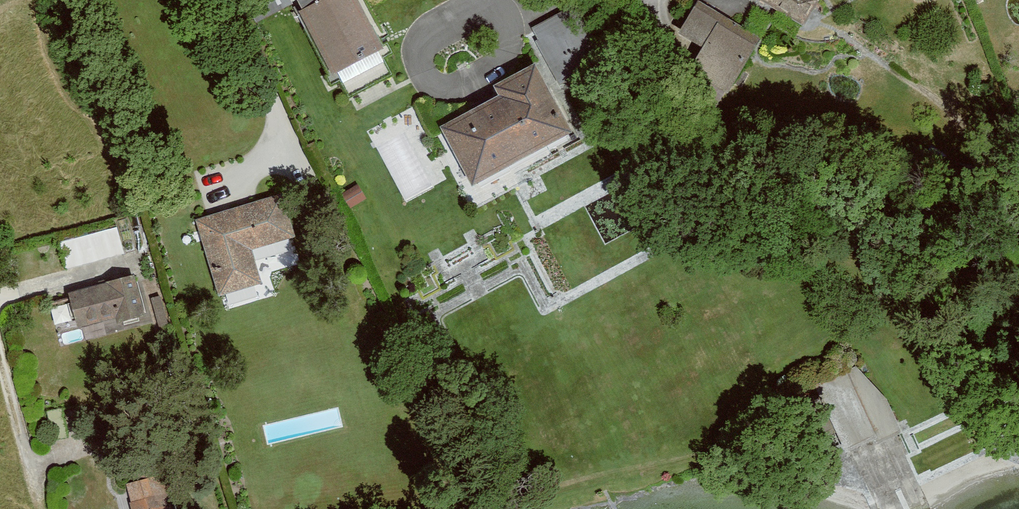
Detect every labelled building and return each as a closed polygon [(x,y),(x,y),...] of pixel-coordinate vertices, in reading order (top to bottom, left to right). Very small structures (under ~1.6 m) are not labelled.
[(286,6),(284,0),(231,0),(243,26),(286,6)] [(327,73),(381,46),(358,0),(290,0),(327,73)] [(700,0),(695,0),(676,33),(700,47),(687,70),(726,92),(760,34),(700,0)] [(797,24),(812,0),(757,0),(797,24)] [(527,29),(552,74),(592,52),(567,7),(527,29)] [(437,125),(467,184),(569,132),(532,61),(488,84),(494,95),(437,125)] [(193,220),(215,299),(259,287),(249,252),(292,240),(280,195),(193,220)] [(69,263),(122,254),(118,229),(65,238),(69,263)] [(140,315),(131,276),(64,291),(72,326),(112,317),(113,321),(140,315)] [(829,381),(882,508),(902,508),(917,499),(923,495),(930,490),(871,366),(829,381)] [(125,485),(129,501),(125,501),(127,508),(163,508),(196,502),(186,460),(129,473),(132,484),(125,485)]
